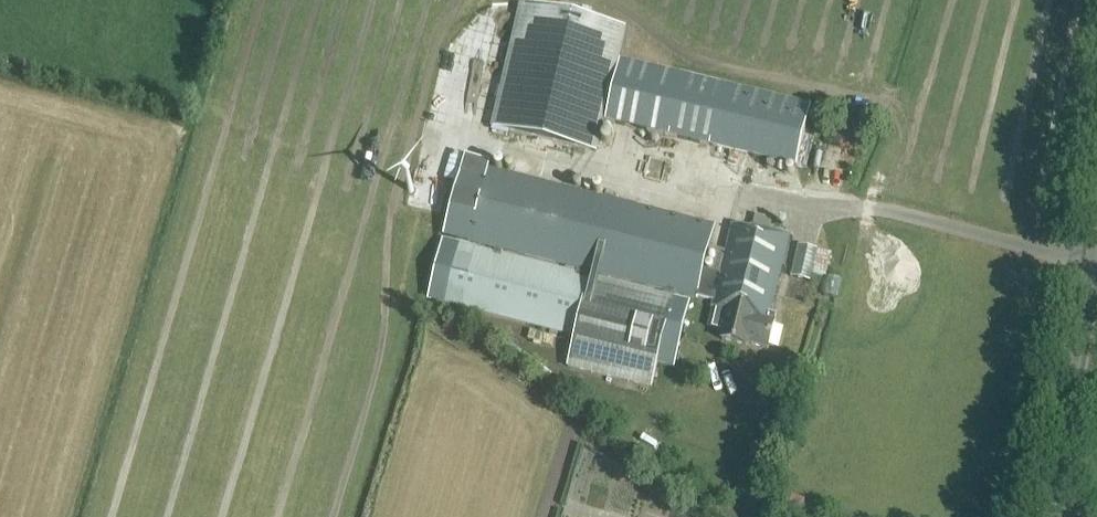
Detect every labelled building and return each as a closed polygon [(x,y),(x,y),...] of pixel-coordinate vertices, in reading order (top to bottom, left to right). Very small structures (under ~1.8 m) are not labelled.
[(626,28),(519,4),(490,129),(596,153),(626,28)] [(796,168),(810,106),(619,60),(604,122),(796,168)] [(444,240),(429,299),(444,303),(574,336),(566,369),(576,372),(582,373),(606,379),(611,380),(632,385),(638,387),(651,390),(657,365),(674,369),(690,302),(673,298),(674,294),(713,304),(712,310),(713,310),(708,328),(725,333),(722,342),(746,348),(747,346),(767,351),(776,317),(770,316),(789,237),(787,237),(769,233),(772,221),(754,217),(751,228),(750,228),(750,232),(732,227),(720,276),(703,272),(714,228),(486,172),(484,180),(461,174),(444,240)] [(810,275),(816,252),(798,248),(791,278),(808,282),(810,275)] [(830,255),(816,252),(810,275),(824,278),(830,255)]
